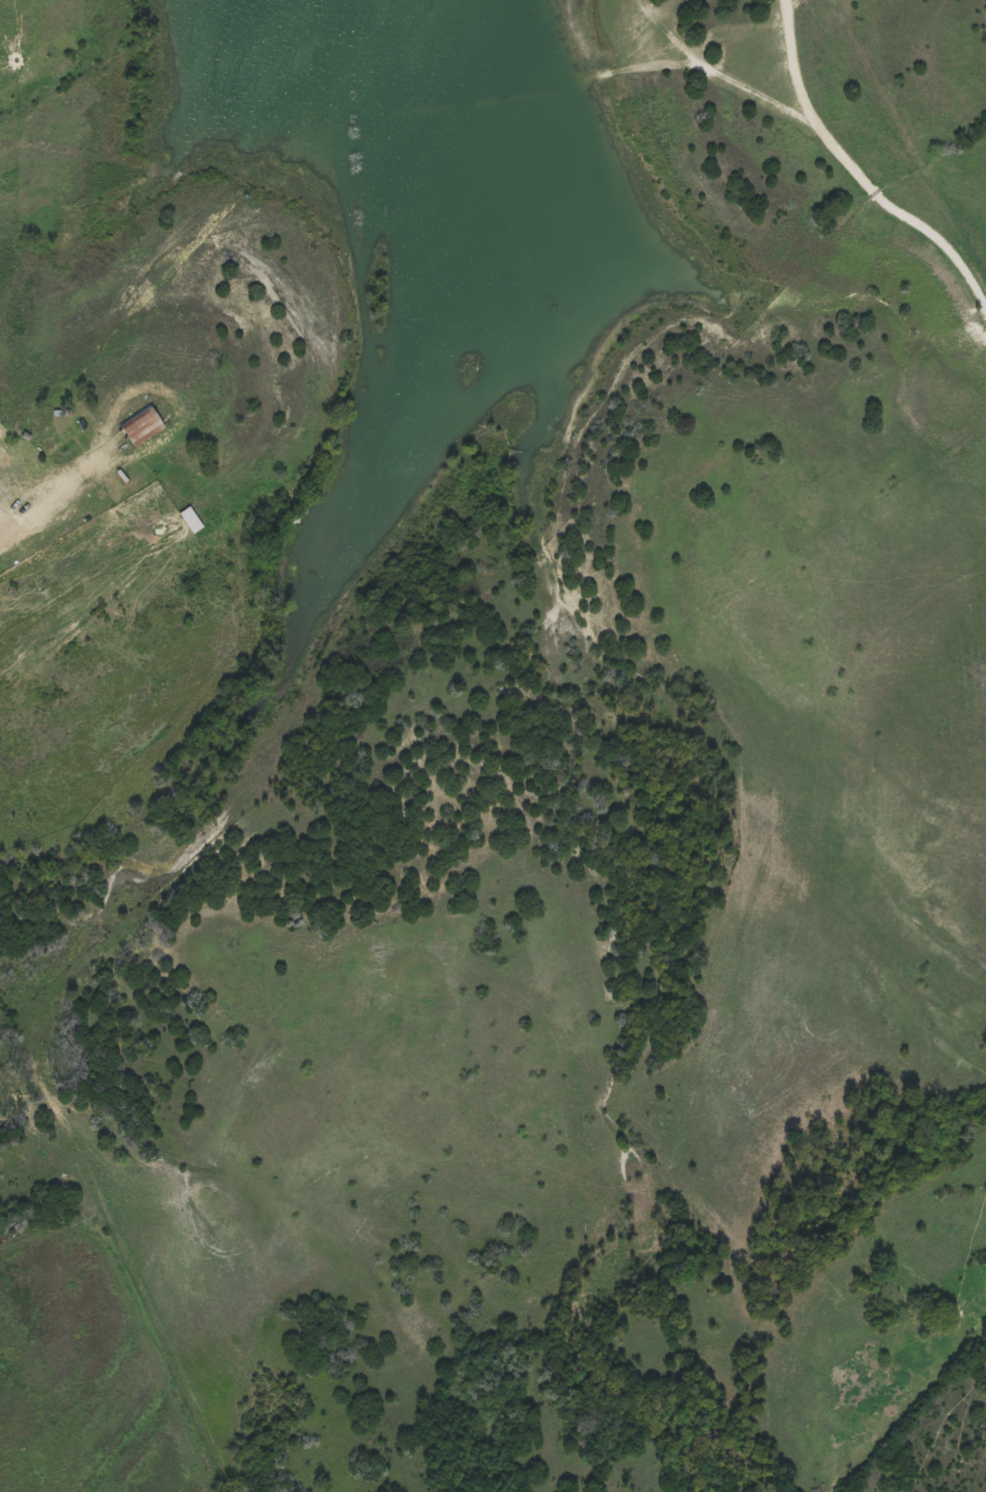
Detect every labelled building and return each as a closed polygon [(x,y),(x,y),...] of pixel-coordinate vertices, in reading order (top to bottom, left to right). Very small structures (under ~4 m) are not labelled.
[(166,426),(152,405),(121,425),(136,446),(166,426)]
